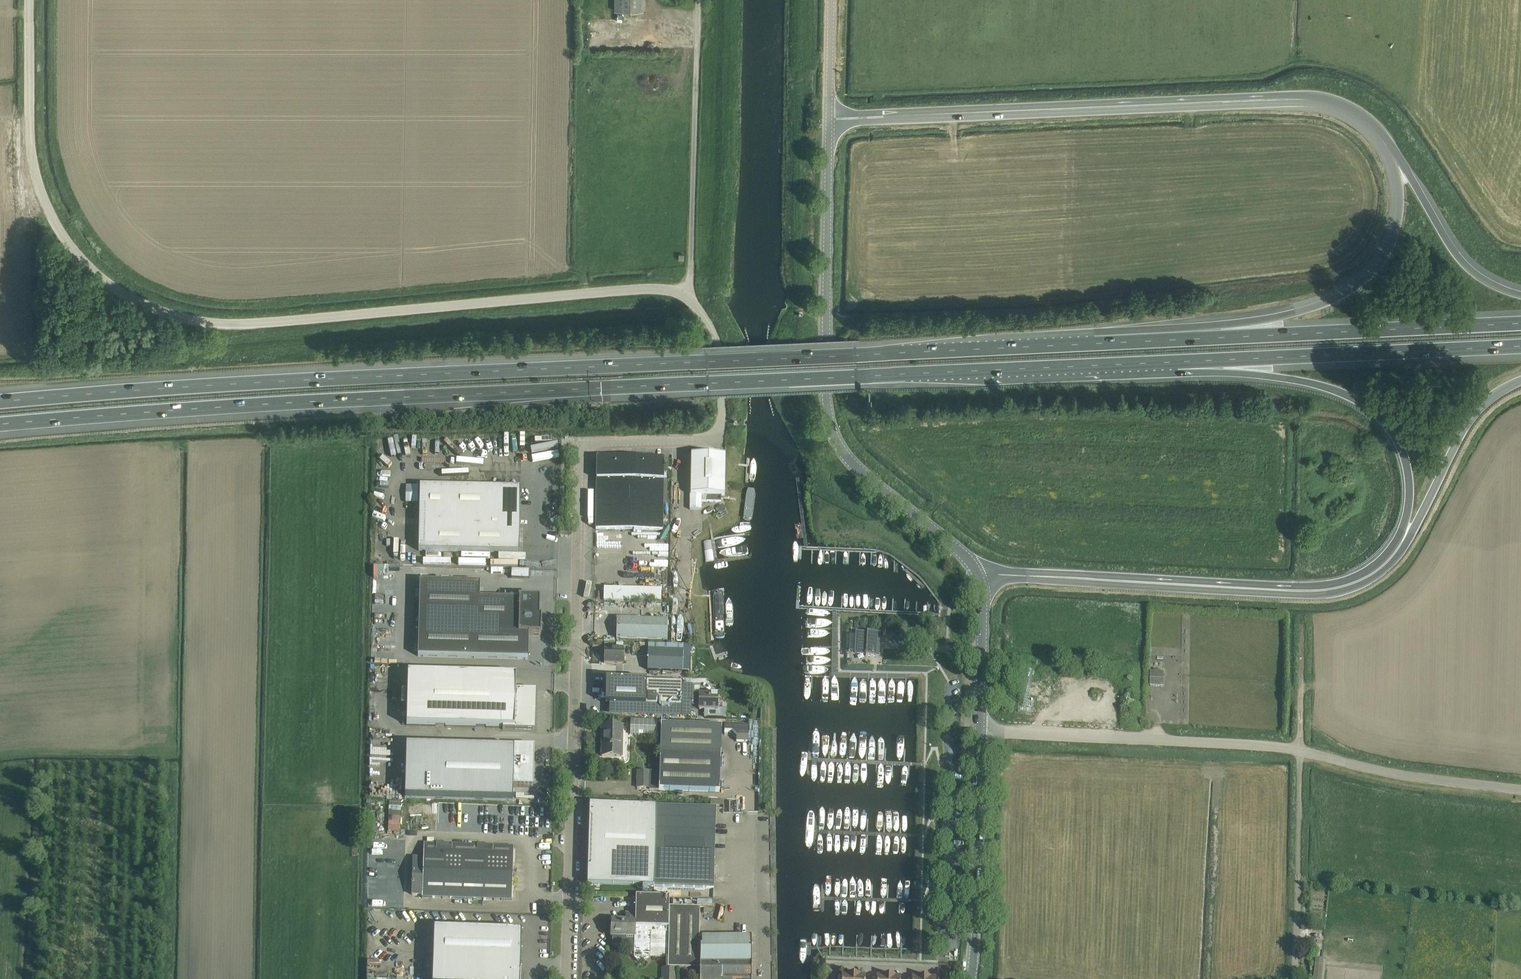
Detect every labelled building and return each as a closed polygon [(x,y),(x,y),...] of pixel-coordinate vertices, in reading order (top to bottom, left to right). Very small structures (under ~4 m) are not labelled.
[(629,11),(639,11),(639,0),(615,0),(615,11),(629,11)] [(622,32),(622,20),(591,21),(591,33),(622,32)] [(706,500),(718,500),(718,495),(724,495),(725,456),(691,455),(691,465),(690,484),(690,494),(690,508),(701,508),(701,495),(706,495),(706,500)] [(670,518),(663,518),(664,459),(628,459),(597,458),(596,529),(663,530),(663,524),(670,525),(670,518)] [(492,488),(420,487),(418,551),(519,553),(519,526),(517,526),(518,491),(520,491),(520,488),(517,488),(517,490),(492,490),(492,488)] [(751,520),(752,519),(756,493),(755,489),(748,488),(746,491),(742,518),(743,519),(744,520),(746,521),(747,521),(749,521),(750,521),(751,520)] [(650,554),(669,555),(670,535),(659,535),(658,545),(650,545),(650,554)] [(650,562),(650,575),(669,575),(669,559),(654,559),(654,563),(650,562)] [(480,583),(419,581),(418,656),(528,659),(529,635),(541,635),(541,625),(541,617),(539,617),(540,599),(519,598),(519,599),(516,599),(479,598),(480,583)] [(640,589),(640,601),(661,601),(661,589),(640,589)] [(668,620),(627,619),(617,618),(616,639),(667,641),(668,620)] [(867,632),(867,634),(861,633),(859,633),(857,635),(856,651),(858,653),(866,654),(866,656),(879,656),(880,632),(867,632)] [(623,649),(614,649),(604,649),(604,663),(623,663),(623,649)] [(689,651),(683,651),(648,650),(647,670),(682,671),(682,672),(688,672),(689,651)] [(1166,671),(1151,670),(1151,684),(1166,684),(1166,671)] [(532,705),(534,705),(535,705),(535,691),(515,690),(516,676),(408,673),(406,725),(503,728),(502,730),(534,731),(535,709),(534,709),(532,709),(532,705)] [(691,686),(682,686),(682,682),(646,681),(645,705),(691,706),(691,686)] [(692,694),(691,703),(699,703),(699,709),(717,710),(718,694),(699,693),(699,694),(692,694)] [(658,735),(657,720),(630,720),(630,735),(658,735)] [(650,789),(709,792),(719,792),(721,726),(711,726),(661,724),(659,771),(650,771),(638,771),(638,787),(650,787),(650,789)] [(622,756),(622,736),(622,726),(602,725),(602,733),(604,733),(604,739),(602,739),(602,756),(612,756),(622,756)] [(748,726),(724,725),(724,733),(732,733),(736,737),(736,741),(748,742),(748,732),(748,726)] [(534,747),(513,746),(513,749),(406,746),(404,799),(512,802),(513,787),(533,788),(534,747)] [(400,832),(401,802),(389,801),(388,831),(400,832)] [(587,885),(713,889),(716,808),(589,805),(587,885)] [(514,847),(424,844),(423,863),(413,862),(411,895),(421,896),(421,898),(512,901),(514,847)] [(650,933),(669,933),(669,915),(669,905),(642,904),(642,914),(626,914),(627,914),(627,921),(611,921),(611,937),(634,938),(634,949),(630,953),(638,962),(642,958),(645,962),(650,958),(650,933)] [(669,933),(668,968),(679,968),(700,969),(700,976),(700,978),(734,978),(751,978),(751,965),(751,938),(701,938),(702,949),(699,949),(700,908),(669,907),(669,918),(669,933)] [(434,929),(432,978),(520,978),(521,974),(520,974),(521,932),(434,929)] [(1314,978),(1321,978),(1323,959),(1316,958),(1314,978)]
